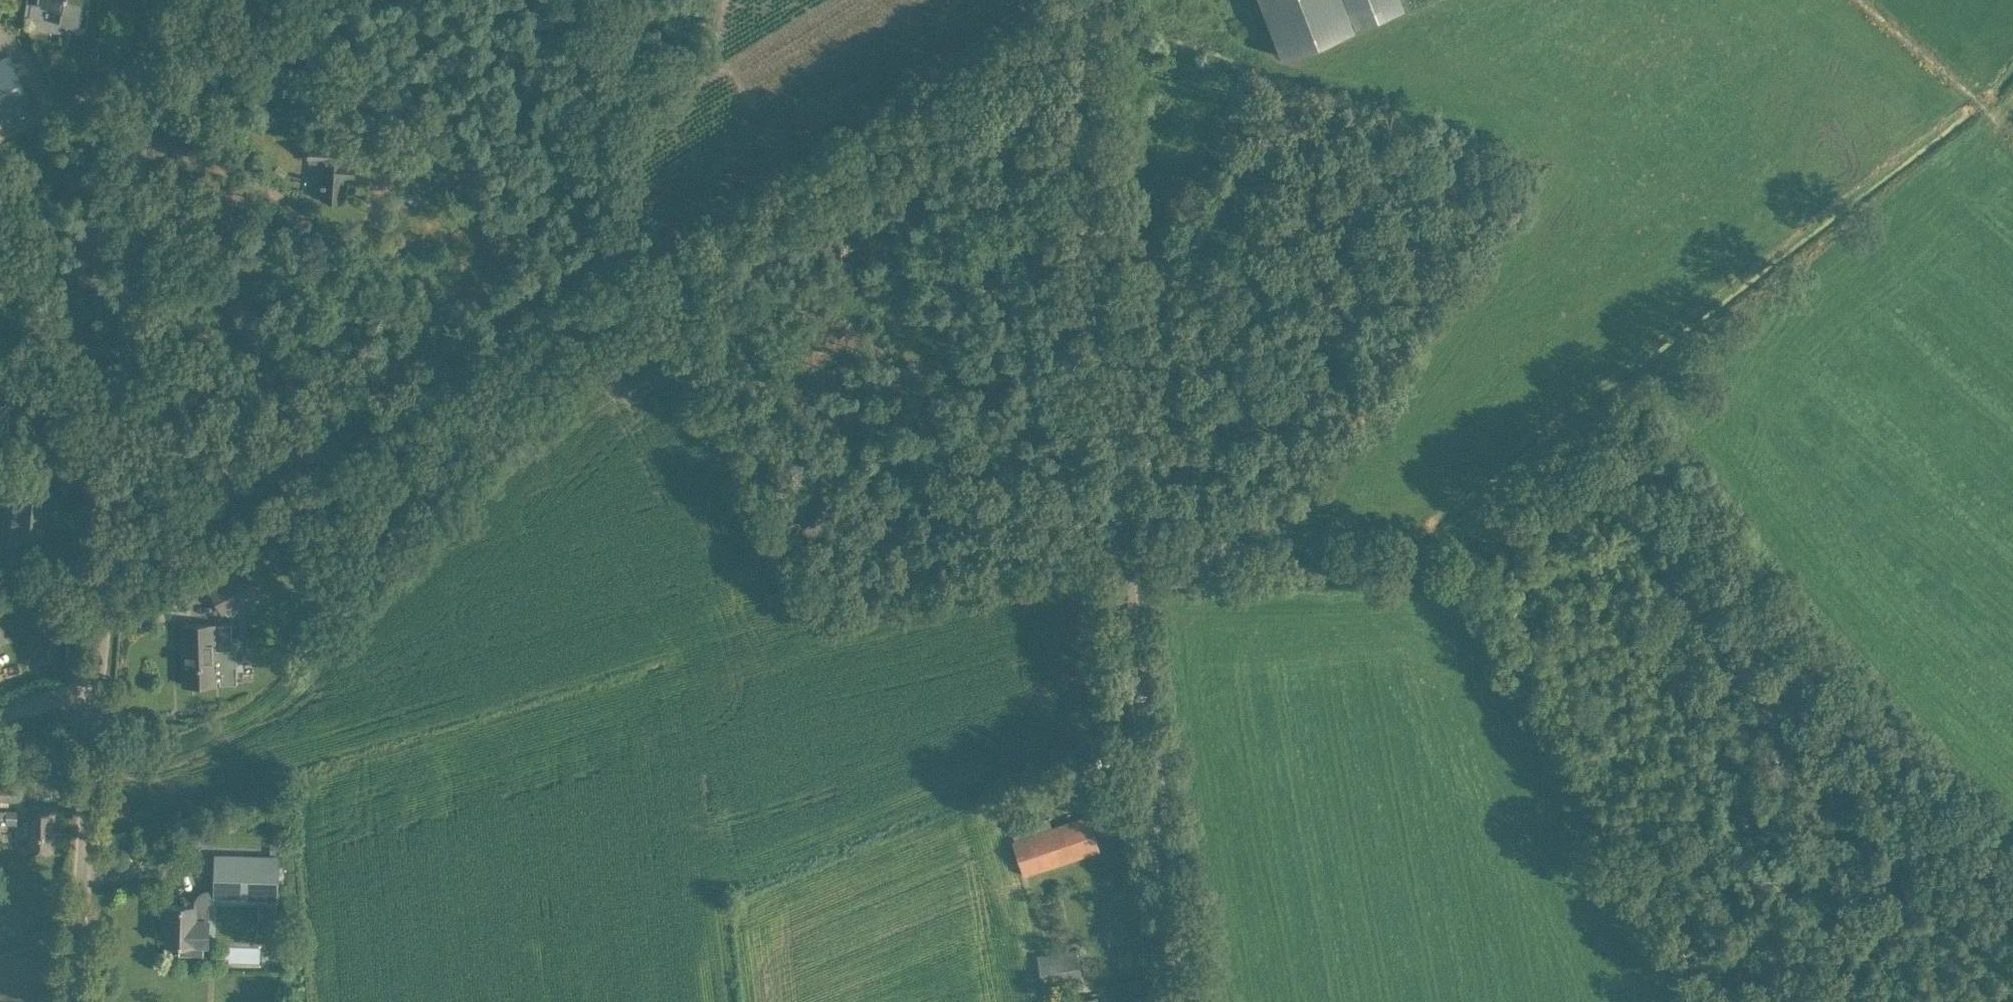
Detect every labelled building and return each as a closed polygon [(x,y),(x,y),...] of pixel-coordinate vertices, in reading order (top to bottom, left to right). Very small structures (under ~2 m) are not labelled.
[(37,1),(41,1),(40,6),(62,9),(59,24),(79,27),(84,0),(37,0),(37,1)] [(1270,20),(1283,54),(1404,7),(1401,0),(1262,0),(1270,20)] [(0,59),(0,124),(34,109),(9,55),(0,59)] [(355,140),(331,139),(311,137),(310,157),(324,158),(324,164),(322,164),(321,197),(341,198),(345,199),(346,180),(353,181),(354,168),(356,168),(357,155),(354,155),(355,140)] [(245,569),(210,588),(224,613),(258,594),(245,569)] [(9,639),(0,617),(0,642),(9,639)] [(225,644),(214,645),(214,623),(203,624),(183,624),(183,625),(186,625),(187,648),(184,649),(185,683),(205,682),(215,682),(226,682),(225,644)] [(25,799),(26,781),(0,780),(0,798),(25,799)] [(30,850),(34,850),(53,851),(55,804),(31,803),(30,850)] [(17,824),(18,810),(1,809),(0,821),(0,823),(17,824)] [(1024,874),(1081,855),(1100,848),(1088,814),(1012,840),(1024,874)] [(213,895),(278,898),(280,856),(214,853),(213,895)] [(166,904),(165,919),(169,919),(168,947),(179,947),(179,953),(205,954),(205,942),(208,942),(209,921),(195,920),(195,904),(166,904)] [(1036,955),(1042,989),(1083,982),(1077,949),(1036,955)]
